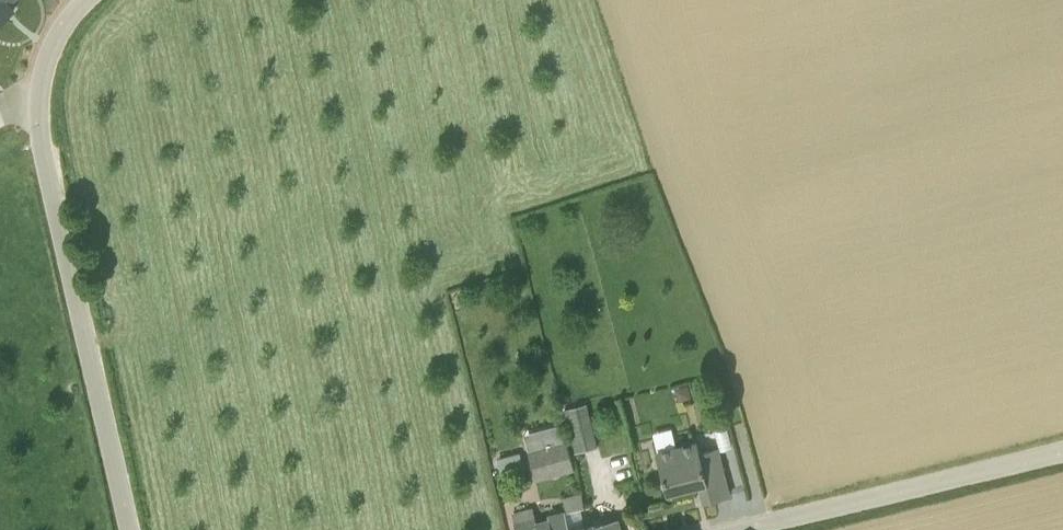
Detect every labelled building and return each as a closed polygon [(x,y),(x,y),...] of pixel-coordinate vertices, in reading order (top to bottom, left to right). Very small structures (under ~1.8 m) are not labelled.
[(14,9),(9,3),(13,0),(0,0),(0,22),(14,9)] [(569,424),(576,453),(597,447),(589,419),(569,424)] [(535,478),(574,468),(567,441),(528,452),(535,478)] [(700,452),(697,441),(657,451),(668,493),(706,483),(710,498),(704,500),(704,499),(703,499),(704,501),(730,495),(718,448),(700,452)] [(497,459),(501,473),(524,467),(520,453),(497,459)] [(565,511),(565,512),(578,508),(585,507),(581,493),(563,498),(566,510),(565,511)] [(552,529),(586,529),(585,526),(583,527),(578,508),(565,512),(549,516),(550,520),(549,520),(552,529)] [(518,529),(552,529),(549,520),(536,524),(533,509),(513,514),(518,529)] [(616,519),(585,526),(586,529),(619,529),(616,519)]
